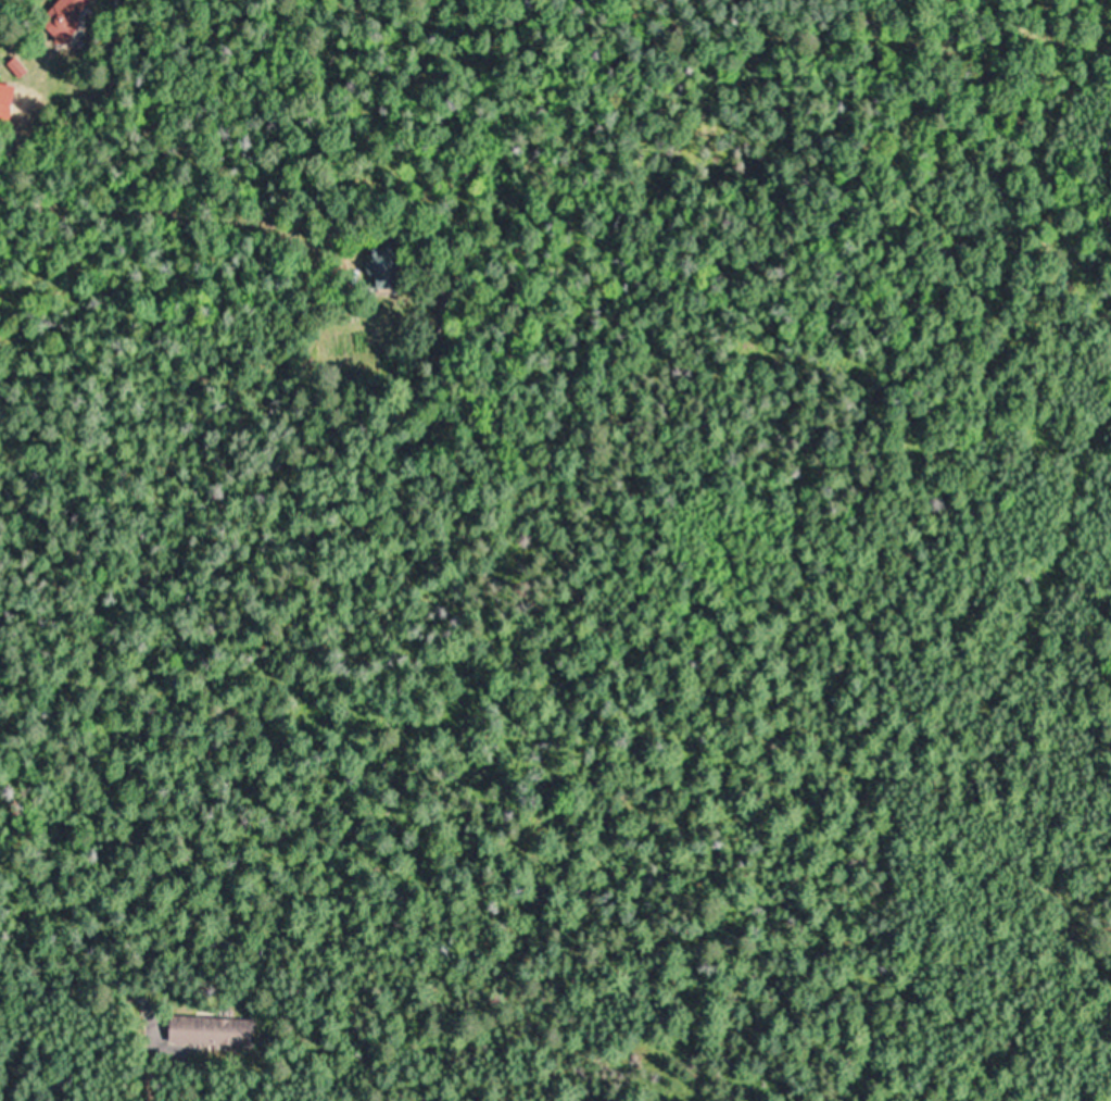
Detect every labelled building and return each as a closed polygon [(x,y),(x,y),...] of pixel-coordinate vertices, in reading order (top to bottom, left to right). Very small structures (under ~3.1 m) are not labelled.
[(86,18),(63,0),(61,0),(43,24),(67,42),(86,18)] [(394,246),(345,247),(346,278),(371,277),(371,294),(395,293),(394,246)] [(252,1046),(253,1019),(168,1017),(168,1044),(252,1046)]
